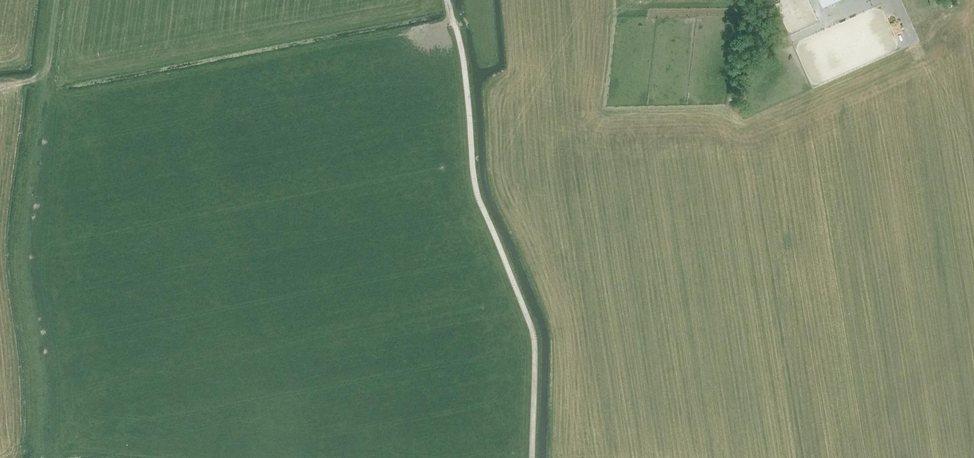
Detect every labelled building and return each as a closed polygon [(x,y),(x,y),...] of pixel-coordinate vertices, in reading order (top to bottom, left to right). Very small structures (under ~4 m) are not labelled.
[(814,2),(803,7),(806,14),(817,9),(814,2)] [(802,8),(792,10),(794,18),(804,16),(802,8)]
